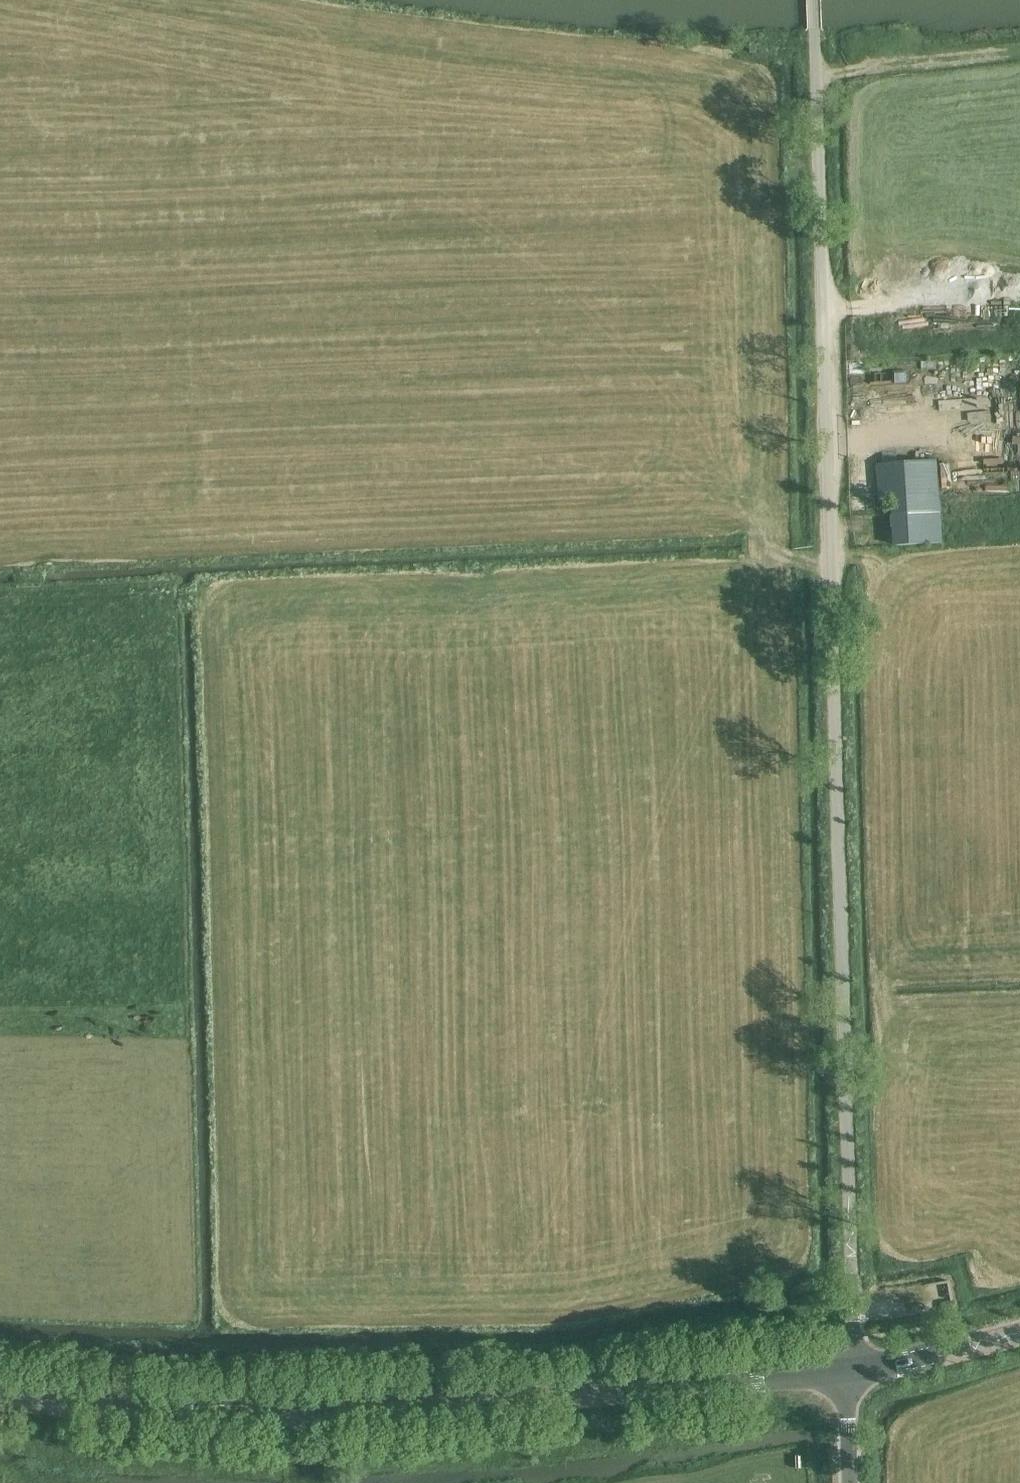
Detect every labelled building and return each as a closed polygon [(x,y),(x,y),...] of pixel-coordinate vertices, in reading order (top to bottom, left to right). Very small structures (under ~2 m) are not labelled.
[(992,400),(991,367),(977,367),(978,400),(992,400)] [(938,460),(876,463),(878,500),(891,500),(894,545),(943,542),(938,460)] [(924,1288),(930,1304),(955,1295),(949,1279),(924,1288)]
